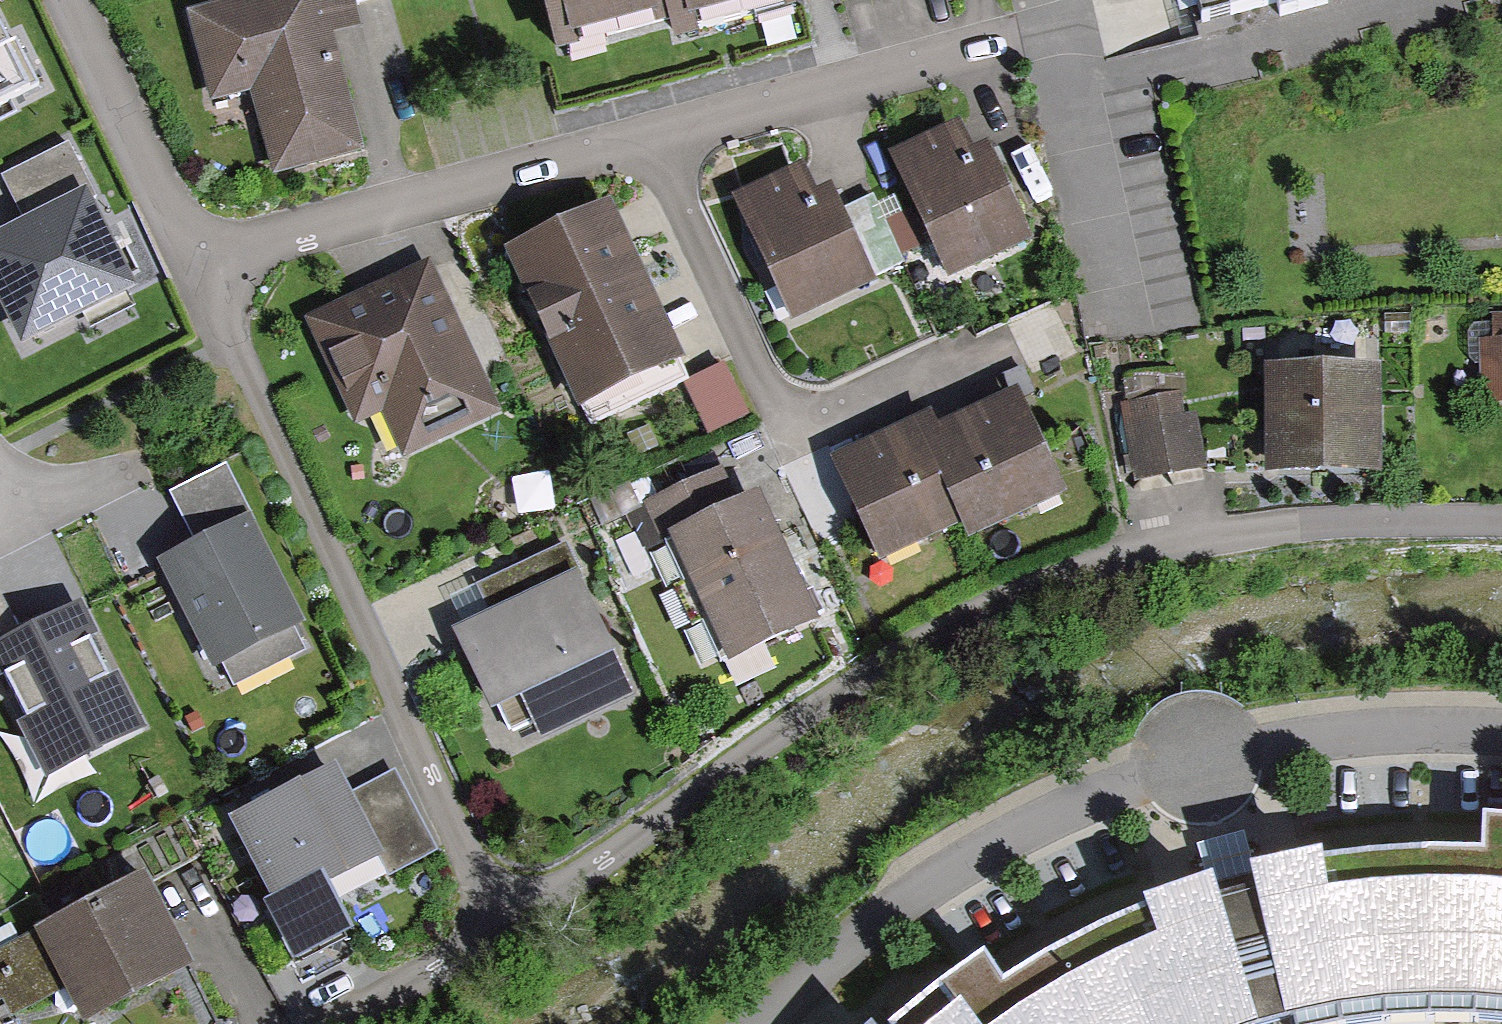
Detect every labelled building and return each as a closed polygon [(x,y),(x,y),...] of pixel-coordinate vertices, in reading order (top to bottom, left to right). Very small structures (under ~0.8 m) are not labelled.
[(194,27),(218,113),(253,103),(276,183),(359,160),(326,42),(352,34),(343,0),(291,0),(194,27)] [(366,20),(398,11),(395,0),(360,0),(366,20)] [(557,68),(796,15),(793,0),(542,0),(557,68)] [(1207,28),(1311,0),(1199,0),(1207,28)] [(0,23),(0,104),(31,90),(0,23)] [(964,133),(899,164),(956,284),(1037,245),(995,158),(980,166),(964,133)] [(98,218),(106,215),(70,145),(3,179),(27,226),(0,239),(0,312),(22,355),(138,296),(98,218)] [(815,174),(744,206),(800,328),(907,279),(875,209),(839,226),(815,174)] [(612,216),(515,263),(591,420),(689,374),(612,216)] [(433,278),(321,330),(366,428),(386,419),(405,461),(498,418),(433,278)] [(1388,378),(1276,376),(1275,480),(1387,481),(1388,378)] [(1188,405),(1125,416),(1138,491),(1201,480),(1188,405)] [(1011,406),(935,443),(949,472),(938,478),(958,520),(968,540),(1055,497),(1011,406)] [(884,556),(958,520),(938,478),(949,472),(935,443),(927,426),(840,468),(884,556)] [(282,617),(212,487),(176,505),(201,553),(149,575),(196,664),(282,617)] [(719,492),(662,518),(731,669),(824,627),(767,504),(732,520),(719,492)] [(569,559),(459,611),(524,747),(634,695),(569,559)] [(140,721),(79,602),(0,642),(0,675),(48,768),(140,721)] [(337,779),(238,833),(282,913),(333,885),(343,903),(435,853),(396,784),(353,808),(337,779)] [(1453,860),(1360,862),(1247,884),(1141,914),(1052,958),(992,995),(956,1023),(1307,1023),(1342,1013),(1474,1005),(1501,1008),(1501,863),(1453,860)] [(40,938),(88,1023),(99,1023),(190,974),(140,884),(40,938)]
